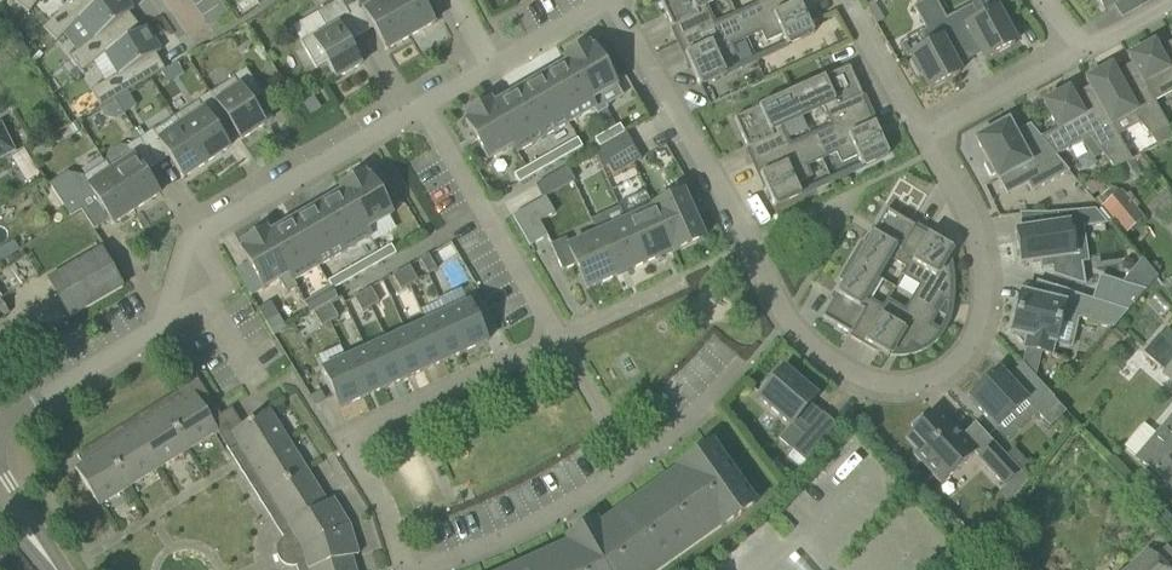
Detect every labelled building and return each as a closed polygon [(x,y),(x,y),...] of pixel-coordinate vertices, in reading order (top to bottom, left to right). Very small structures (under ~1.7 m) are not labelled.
[(13,3),(28,14),(39,0),(15,0),(13,3)] [(65,6),(43,29),(56,42),(78,20),(101,0),(58,0),(65,6)] [(123,7),(128,4),(124,0),(101,0),(78,20),(93,39),(69,58),(80,73),(105,54),(104,53),(141,31),(123,7)] [(360,36),(344,9),(339,0),(316,14),(324,29),(299,43),(314,69),(326,63),(335,80),(361,65),(360,64),(359,65),(347,43),(360,36)] [(344,9),(360,36),(372,28),(385,50),(384,50),(384,52),(409,38),(387,0),(374,0),(361,7),(358,1),(344,9)] [(409,38),(434,23),(433,22),(432,23),(419,1),(421,0),(387,0),(409,38)] [(678,43),(736,17),(734,14),(714,22),(708,7),(724,0),(659,0),(678,43)] [(755,5),(734,14),(736,17),(772,0),(753,0),(755,5)] [(736,17),(746,39),(761,32),(766,42),(781,35),(786,46),(813,34),(797,0),(772,0),(736,17)] [(945,19),(935,0),(927,0),(913,8),(925,30),(919,33),(926,48),(910,56),(912,60),(910,62),(910,61),(908,62),(917,78),(918,77),(921,76),(929,90),(959,74),(951,61),(964,54),(945,19)] [(1103,13),(1122,0),(1095,0),(1103,13)] [(1140,9),(1156,0),(1134,0),(1140,9)] [(971,5),(945,19),(964,54),(977,47),(984,60),(1014,44),(1006,30),(1008,29),(1010,28),(1001,12),(1000,13),(998,14),(995,10),(979,19),(971,5)] [(736,17),(678,43),(698,86),(725,74),(720,63),(735,56),(730,46),(746,39),(736,17)] [(164,70),(151,48),(156,45),(146,28),(141,31),(104,53),(105,54),(117,75),(90,91),(100,107),(164,70)] [(1138,78),(1154,103),(1171,93),(1171,49),(1159,56),(1152,43),(1127,57),(1138,78)] [(562,60),(563,62),(565,61),(589,103),(590,102),(594,109),(597,115),(607,110),(599,97),(615,88),(592,48),(590,50),(587,46),(562,60)] [(565,61),(563,62),(545,72),(573,121),(594,109),(590,102),(589,103),(565,61)] [(808,81),(789,90),(803,120),(823,111),(830,126),(809,135),(811,138),(868,112),(848,67),(823,79),(823,78),(809,84),(808,81)] [(1084,81),(1091,93),(1111,126),(1131,115),(1150,138),(1168,129),(1154,103),(1138,78),(1122,87),(1110,67),(1084,81)] [(232,79),(209,94),(225,119),(240,141),(264,125),(263,123),(262,124),(249,103),(262,95),(245,70),(231,78),(232,79)] [(545,72),(520,87),(548,135),(573,121),(545,72)] [(520,87),(490,104),(489,105),(513,146),(512,147),(516,154),(548,135),(520,87)] [(733,119),(753,164),(811,138),(809,135),(790,144),(783,129),(803,120),(789,90),(770,98),(771,101),(757,108),(758,108),(733,119)] [(1040,137),(1041,140),(1042,139),(1056,156),(1089,138),(1114,170),(1130,161),(1111,126),(1091,93),(1074,102),(1067,90),(1042,104),(1057,131),(1043,138),(1041,137),(1040,137)] [(173,118),(176,123),(204,164),(228,148),(228,147),(227,148),(213,127),(225,119),(209,94),(209,93),(196,102),(196,103),(173,118)] [(489,105),(490,104),(489,102),(464,117),(467,121),(464,122),(487,161),(512,147),(513,146),(489,105)] [(868,112),(811,138),(821,160),(836,153),(841,163),(856,156),(861,168),(888,156),(868,112)] [(152,131),(138,140),(155,165),(168,157),(181,178),(180,178),(181,180),(204,164),(176,123),(155,137),(152,131)] [(1042,139),(1041,140),(1021,150),(1007,123),(975,140),(987,163),(982,165),(989,179),(994,176),(997,181),(1013,173),(1018,182),(1023,180),(1031,193),(1068,173),(1056,156),(1042,139)] [(14,154),(0,126),(0,161),(14,154)] [(619,126),(606,133),(611,141),(623,134),(619,126)] [(611,141),(606,133),(594,140),(598,149),(611,141)] [(601,170),(607,167),(605,163),(632,147),(625,134),(593,152),(601,170)] [(811,138),(753,164),(773,207),(800,195),(794,184),(810,177),(805,167),(821,160),(811,138)] [(120,148),(106,157),(105,163),(111,173),(135,210),(158,195),(158,193),(157,194),(143,173),(155,165),(138,140),(125,148),(120,148)] [(576,140),(564,147),(568,155),(581,148),(576,140)] [(564,147),(551,154),(556,162),(568,155),(564,147)] [(605,163),(607,167),(612,176),(640,161),(632,147),(605,163)] [(23,151),(10,159),(19,173),(32,165),(23,151)] [(551,154),(538,161),(543,170),(556,162),(551,154)] [(538,161),(526,169),(531,177),(543,170),(538,161)] [(135,210),(111,173),(105,163),(82,178),(81,177),(68,186),(85,211),(97,203),(111,224),(110,224),(111,226),(135,210)] [(534,186),(542,199),(545,198),(574,181),(566,168),(534,186)] [(531,177),(526,169),(513,176),(518,184),(531,177)] [(338,189),(339,191),(341,190),(365,232),(366,231),(391,217),(368,177),(366,179),(363,174),(338,189)] [(1100,178),(1084,186),(1090,197),(1106,188),(1100,178)] [(339,191),(315,204),(343,253),(370,238),(366,231),(365,232),(341,190),(339,191)] [(1101,207),(1124,235),(1143,220),(1119,192),(1101,207)] [(682,195),(653,208),(673,253),(703,240),(695,223),(693,224),(688,213),(690,212),(682,195)] [(538,223),(554,214),(545,198),(542,199),(512,217),(529,247),(546,237),(538,223)] [(315,204),(290,219),(318,268),(343,253),(315,204)] [(653,210),(624,223),(634,244),(635,243),(644,264),(661,256),(660,254),(671,249),(673,254),(673,253),(653,208),(652,208),(653,210)] [(860,245),(850,262),(878,279),(890,260),(904,269),(900,276),(902,278),(927,235),(885,210),(872,234),(871,233),(863,246),(860,245)] [(1046,227),(1015,232),(1020,265),(1039,262),(1040,270),(1051,268),(1052,276),(1084,286),(1080,262),(1073,264),(1068,230),(1106,225),(1106,224),(1094,211),(1094,210),(1044,214),(1046,227)] [(290,219),(266,233),(265,233),(293,282),(318,268),(290,219)] [(624,223),(596,235),(615,277),(616,277),(615,274),(626,269),(627,272),(644,264),(635,243),(634,244),(624,223)] [(265,233),(266,233),(265,231),(240,245),(243,250),(240,251),(263,290),(279,281),(286,294),(297,288),(293,282),(265,233)] [(615,277),(596,235),(569,248),(565,239),(550,246),(561,271),(575,265),(580,276),(582,275),(585,282),(583,283),(586,290),(615,277)] [(951,249),(927,235),(902,278),(917,287),(911,298),(936,313),(933,310),(941,298),(949,303),(950,291),(950,279),(948,266),(943,263),(951,249)] [(390,247),(377,254),(382,262),(395,255),(390,247)] [(48,280),(69,318),(122,288),(100,250),(48,280)] [(377,254),(365,261),(370,269),(382,262),(377,254)] [(436,270),(428,256),(419,261),(427,275),(436,270)] [(365,261),(352,268),(357,277),(370,269),(365,261)] [(821,319),(863,343),(888,301),(886,299),(881,308),(866,299),(878,279),(850,262),(839,280),(842,282),(835,295),(835,296),(821,319)] [(417,281),(409,267),(400,271),(409,286),(417,281)] [(352,268),(340,276),(344,284),(357,277),(352,268)] [(409,286),(400,271),(392,276),(400,291),(409,286)] [(327,283),(330,288),(332,291),(344,284),(340,276),(327,283)] [(1161,283),(1170,296),(1171,295),(1171,282),(1169,278),(1161,283)] [(332,291),(330,288),(303,303),(310,315),(313,313),(321,309),(329,304),(337,299),(332,291)] [(379,303),(370,289),(362,294),(370,308),(379,303)] [(1023,350),(1050,356),(1052,345),(1053,345),(1061,314),(1111,330),(1127,312),(1066,292),(1062,304),(1026,295),(1023,306),(1018,305),(1011,335),(1026,339),(1023,350)] [(370,308),(362,294),(353,298),(362,313),(370,308)] [(888,301),(863,343),(887,358),(894,345),(905,352),(910,343),(920,349),(924,347),(928,345),(931,342),(934,339),(937,336),(939,333),(928,326),(936,313),(911,298),(903,310),(888,301)] [(8,314),(0,301),(0,319),(8,314)] [(338,318),(333,310),(329,304),(321,309),(329,323),(338,318)] [(487,342),(470,304),(445,315),(462,353),(487,342)] [(329,323),(321,309),(313,313),(321,328),(329,323)] [(462,353),(445,315),(425,324),(442,362),(462,353)] [(268,328),(273,336),(285,329),(280,321),(268,328)] [(442,362),(425,324),(405,333),(422,371),(442,362)] [(1117,327),(1110,335),(1119,342),(1125,335),(1117,327)] [(422,371),(405,333),(385,342),(403,380),(422,371)] [(1160,375),(1171,386),(1171,348),(1157,336),(1141,354),(1162,373),(1160,375)] [(403,380),(385,342),(366,351),(383,389),(403,380)] [(383,389),(366,351),(346,360),(363,398),(383,389)] [(363,398),(346,360),(321,372),(338,409),(363,398)] [(1052,399),(1053,399),(1021,364),(1006,378),(997,370),(967,398),(996,430),(1025,403),(1049,428),(1065,413),(1052,399)] [(758,399),(789,427),(796,420),(803,426),(815,411),(808,405),(814,398),(812,396),(814,394),(815,393),(801,381),(800,382),(799,384),(791,378),(786,383),(778,376),(772,383),(770,381),(769,380),(756,394),(758,395),(760,397),(758,399)] [(351,558),(358,556),(349,527),(332,499),(326,503),(267,410),(242,427),(234,414),(223,421),(197,379),(76,456),(81,464),(74,469),(98,507),(216,432),(283,539),(280,541),(276,547),(276,555),(279,561),(285,566),(292,567),(295,566),(297,569),(355,569),(351,558)] [(913,455),(940,484),(976,451),(962,435),(958,438),(933,412),(925,420),(921,416),(910,427),(913,430),(904,439),(916,452),(913,455)] [(790,451),(804,463),(836,426),(822,414),(790,451)] [(1171,491),(1171,414),(1134,458),(1171,491)] [(977,458),(1004,487),(1020,472),(1019,471),(1004,455),(993,443),(977,458)] [(560,559),(549,564),(544,554),(522,564),(525,569),(646,569),(715,520),(721,528),(754,505),(710,444),(677,467),(685,478),(674,485),(668,476),(648,490),(655,499),(644,506),(638,498),(618,512),(625,520),(614,528),(608,519),(597,527),(593,523),(566,538),(569,543),(556,549),(560,559)] [(1011,449),(1004,455),(1019,471),(1026,464),(1011,449)] [(1164,547),(1153,558),(1145,549),(1124,569),(1171,569),(1171,555),(1164,547)]
